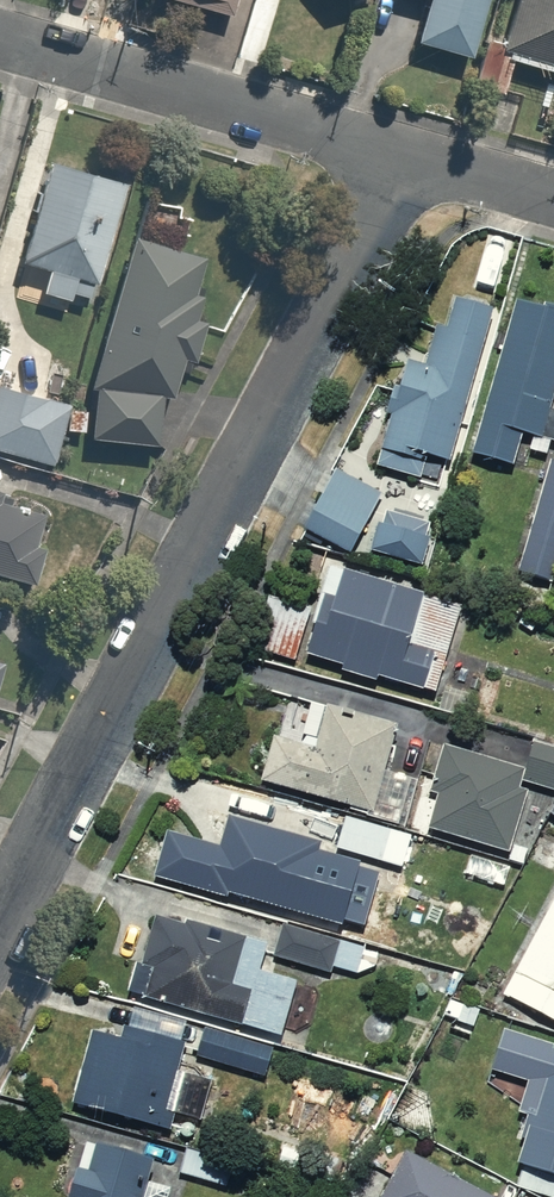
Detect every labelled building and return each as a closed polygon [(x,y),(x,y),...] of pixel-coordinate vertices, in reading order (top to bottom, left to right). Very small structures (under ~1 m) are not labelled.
[(230,0),(183,0),(226,12),(230,0)] [(465,52),(481,0),(417,0),(407,34),(465,52)] [(494,43),(478,38),(466,82),(500,92),(512,49),(553,61),(553,0),(506,0),(494,43)] [(34,284),(85,300),(122,182),(45,158),(15,254),(41,262),(34,284)] [(113,233),(85,380),(82,405),(67,403),(63,433),(154,443),(160,389),(169,356),(185,360),(198,313),(184,309),(199,257),(113,233)] [(483,303),(439,291),(419,366),(394,359),(365,466),(413,479),(419,456),(441,462),(483,303)] [(553,368),(553,308),(508,296),(466,451),(507,462),(515,430),(553,441),(553,409),(543,406),(553,368)] [(0,380),(0,450),(45,462),(63,398),(0,380)] [(547,451),(513,566),(551,578),(553,569),(553,453),(547,451)] [(345,552),(380,493),(335,466),(299,525),(345,552)] [(0,493),(0,574),(28,583),(40,545),(33,543),(44,508),(0,493)] [(430,524),(386,510),(373,551),(416,565),(430,524)] [(458,599),(324,562),(307,618),(253,603),(241,645),(430,698),(458,599)] [(397,731),(322,705),(308,745),(269,732),(254,775),(394,823),(411,775),(385,766),(397,731)] [(442,741),(426,790),(432,792),(422,822),(501,849),(522,786),(553,796),(553,792),(553,745),(507,729),(497,759),(442,741)] [(412,835),(339,809),(327,843),(399,870),(412,835)] [(314,834),(216,811),(199,886),(336,917),(347,872),(308,863),(314,834)] [(494,994),(553,1025),(553,881),(494,994)] [(257,968),(264,940),(152,911),(147,930),(135,927),(118,995),(278,1037),(293,978),(257,968)] [(287,922),(277,959),(327,973),(329,964),(371,975),(378,948),(287,922)] [(486,1007),(448,992),(439,1016),(476,1030),(486,1007)] [(162,1126),(182,1041),(127,1028),(132,1008),(95,999),(89,1022),(78,1020),(71,1050),(77,1052),(65,1103),(162,1126)] [(274,1041),(202,1022),(193,1056),(265,1075),(274,1041)] [(501,1026),(487,1069),(521,1080),(511,1110),(524,1115),(509,1163),(553,1177),(553,1054),(552,1054),(553,1049),(553,1044),(501,1026)] [(150,1196),(160,1154),(87,1135),(71,1196),(155,1196),(150,1196)] [(404,1147),(378,1196),(498,1196),(404,1147)]
